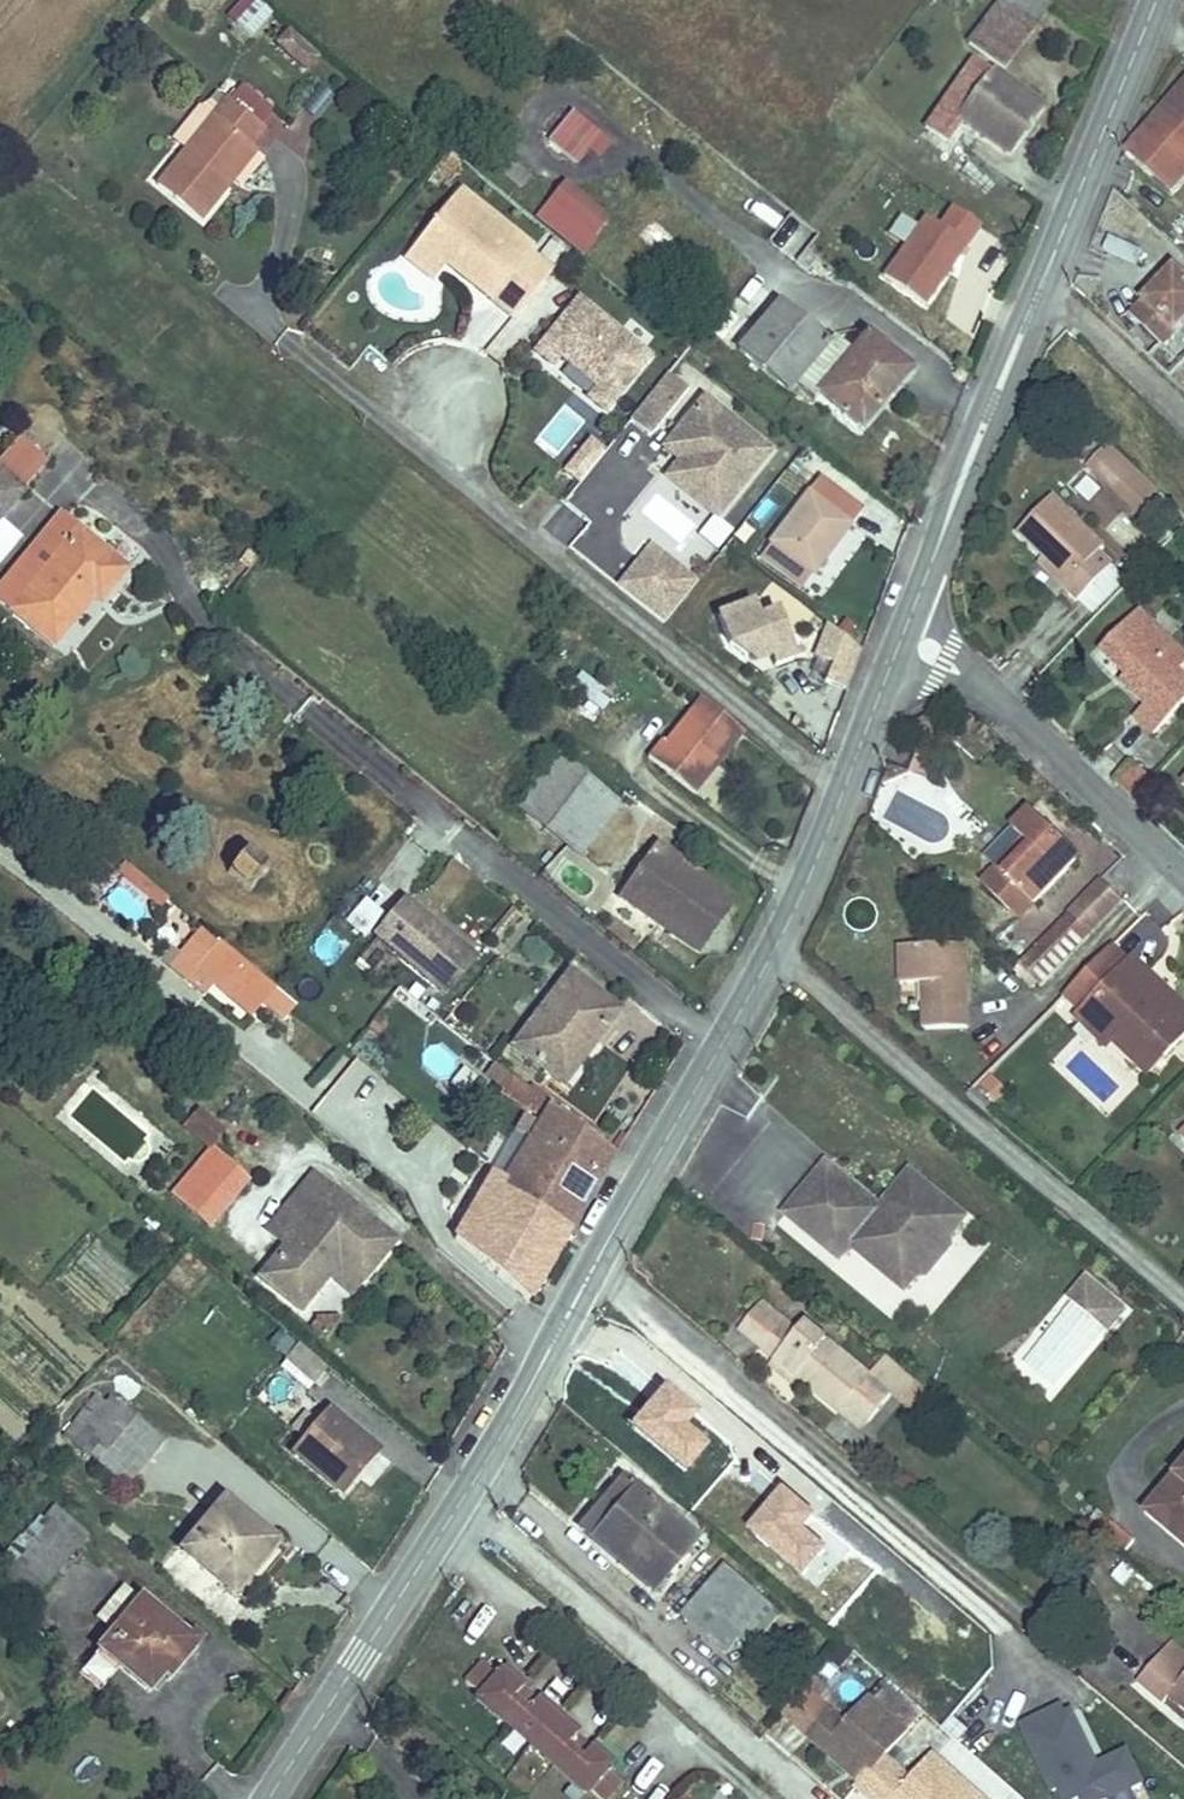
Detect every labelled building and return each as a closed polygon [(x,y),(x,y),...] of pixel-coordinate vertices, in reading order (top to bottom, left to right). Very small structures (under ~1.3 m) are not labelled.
[(238,23),(254,5),(249,0),(242,0),(229,15),(238,23)] [(999,3),(1033,29),(1051,6),(1043,0),(995,0),(999,3)] [(257,2),(238,23),(237,24),(250,37),(271,14),(257,2)] [(999,3),(968,44),(1002,69),(1033,29),(999,3)] [(289,33),(279,44),(306,69),(316,58),(289,33)] [(945,143),(961,120),(1007,153),(1040,107),(974,59),(924,128),(945,143)] [(1183,176),(1183,85),(1127,151),(1172,191),(1183,176)] [(185,151),(158,186),(201,221),(229,186),(217,177),(244,143),(250,147),(265,129),(259,124),(270,111),(242,88),(231,102),(227,99),(226,100),(217,92),(210,101),(200,107),(173,141),(185,151)] [(600,136),(572,113),(549,141),(577,164),(600,136)] [(217,177),(229,186),(257,151),(250,147),(244,143),(217,177)] [(918,162),(921,165),(926,161),(923,157),(918,162)] [(527,176),(508,159),(498,170),(517,187),(527,176)] [(388,169),(376,187),(386,194),(398,176),(388,169)] [(560,188),(537,217),(579,252),(603,223),(560,188)] [(459,191),(419,242),(447,265),(491,301),(531,250),(459,191)] [(926,306),(981,226),(952,206),(939,225),(925,216),(883,276),(926,306)] [(1100,252),(1135,263),(1140,246),(1105,235),(1100,252)] [(552,239),(540,253),(554,265),(565,251),(552,239)] [(419,242),(405,259),(433,281),(447,265),(419,242)] [(528,254),(491,301),(513,319),(551,272),(528,254)] [(1183,321),(1183,280),(1174,271),(1133,315),(1163,343),(1183,321)] [(579,299),(535,352),(552,366),(560,357),(597,387),(588,398),(605,412),(650,357),(579,299)] [(779,302),(738,350),(787,392),(788,391),(795,397),(800,391),(813,402),(819,395),(861,429),(909,371),(868,337),(867,338),(857,330),(833,337),(828,343),(779,302)] [(662,380),(674,390),(679,383),(668,373),(662,380)] [(674,390),(662,380),(630,420),(650,437),(688,390),(679,383),(674,390)] [(704,399),(676,434),(706,458),(681,489),(717,517),(770,452),(704,399)] [(534,443),(563,463),(589,427),(559,406),(534,443)] [(676,434),(664,448),(681,461),(667,477),(681,489),(706,458),(676,434)] [(576,458),(590,470),(604,452),(590,440),(576,458)] [(0,462),(0,472),(21,491),(44,465),(17,442),(0,462)] [(1156,492),(1108,446),(1103,452),(1107,456),(1131,478),(1143,489),(1152,497),(1156,492)] [(1093,470),(1107,456),(1103,452),(1102,450),(1088,465),(1093,470)] [(1117,493),(1131,478),(1107,456),(1093,470),(1117,493)] [(590,470),(576,458),(565,472),(579,484),(590,470)] [(23,492),(21,491),(0,472),(0,519),(23,492)] [(770,543),(772,544),(811,574),(813,575),(851,525),(850,524),(861,509),(819,477),(770,543)] [(1129,504),(1143,489),(1131,478),(1117,493),(1129,504)] [(1137,512),(1152,497),(1143,489),(1129,504),(1137,512)] [(696,568),(729,534),(686,493),(673,507),(657,491),(636,512),(696,568)] [(1103,548),(1051,498),(1018,533),(1046,559),(1070,582),(1065,587),(1079,601),(1112,565),(1099,552),(1103,548)] [(0,590),(0,602),(53,646),(93,597),(99,602),(126,570),(61,517),(0,590)] [(772,544),(762,557),(801,586),(811,574),(772,544)] [(651,548),(641,559),(668,581),(677,569),(651,548)] [(641,559),(619,588),(663,623),(695,583),(677,569),(668,581),(641,559)] [(1070,582),(1046,559),(1041,565),(1065,587),(1070,582)] [(1096,618),(1130,583),(1112,565),(1079,601),(1096,618)] [(752,604),(718,617),(728,645),(745,658),(768,650),(774,667),(794,660),(777,614),(758,621),(752,604)] [(1183,668),(1183,655),(1139,612),(1101,651),(1115,665),(1127,665),(1133,671),(1127,677),(1122,683),(1146,707),(1136,718),(1154,736),(1183,704),(1183,677),(1180,673),(1183,668)] [(831,662),(842,635),(828,623),(815,656),(831,662)] [(1127,677),(1133,671),(1127,665),(1115,665),(1127,677)] [(581,674),(571,688),(601,711),(612,697),(581,674)] [(661,741),(647,757),(694,795),(743,733),(701,699),(665,744),(661,741)] [(926,774),(933,754),(942,744),(925,730),(911,769),(926,774)] [(901,765),(906,753),(899,750),(895,763),(901,765)] [(560,758),(522,809),(579,855),(618,804),(560,758)] [(1132,798),(1150,780),(1129,761),(1113,780),(1132,798)] [(872,797),(881,777),(874,774),(866,794),(872,797)] [(1034,905),(1079,858),(1030,810),(1012,829),(1023,840),(997,867),(981,883),(1009,910),(1024,895),(1034,905)] [(997,867),(1023,840),(1012,829),(985,856),(997,867)] [(619,898),(698,953),(735,900),(657,844),(619,898)] [(246,851),(227,873),(249,892),(268,870),(246,851)] [(955,880),(941,867),(932,878),(945,891),(955,880)] [(1089,935),(1122,900),(1101,880),(1067,914),(1089,935)] [(760,892),(746,883),(737,897),(752,906),(760,892)] [(118,887),(105,906),(134,927),(148,908),(118,887)] [(1019,920),(1034,905),(1024,895),(1009,910),(1019,920)] [(404,902),(376,936),(444,993),(473,959),(404,902)] [(1040,986),(1089,935),(1067,914),(1018,965),(1019,966),(1037,983),(1040,986)] [(287,999),(220,943),(218,946),(202,932),(180,957),(197,971),(188,982),(205,996),(214,986),(251,1017),(266,998),(278,1009),(287,999)] [(968,1028),(966,945),(899,947),(900,984),(923,984),(924,1030),(968,1028)] [(1130,962),(1113,946),(1107,952),(1123,968),(1130,962)] [(1157,980),(1154,983),(1149,977),(1151,975),(1133,958),(1130,962),(1123,968),(1107,952),(1065,995),(1082,1012),(1076,1019),(1107,1048),(1113,1042),(1130,1024),(1165,1057),(1183,1036),(1183,1006),(1157,980)] [(1037,983),(1019,966),(1015,970),(1033,988),(1037,983)] [(569,973),(514,1047),(570,1090),(601,1049),(594,1044),(619,1011),(569,973)] [(398,988),(392,996),(431,1027),(438,1019),(398,988)] [(1165,1057),(1130,1024),(1113,1042),(1148,1074),(1165,1057)] [(496,1064),(488,1074),(503,1085),(500,1088),(545,1117),(552,1107),(496,1064)] [(986,1090),(995,1081),(990,1076),(982,1085),(986,1090)] [(1005,1091),(995,1081),(986,1090),(996,1101),(1005,1091)] [(545,1117),(499,1190),(568,1232),(612,1153),(552,1107),(545,1117)] [(199,1112),(187,1128),(209,1147),(222,1132),(199,1112)] [(540,1125),(525,1116),(495,1165),(501,1168),(496,1176),(505,1181),(540,1125)] [(212,1149),(199,1164),(210,1173),(184,1204),(209,1226),(248,1180),(212,1149)] [(199,1164),(173,1194),(184,1204),(210,1173),(199,1164)] [(943,1243),(965,1218),(910,1172),(879,1209),(826,1165),(785,1214),(840,1259),(851,1245),(905,1290),(922,1269),(943,1243)] [(493,1174),(455,1238),(529,1299),(568,1232),(499,1190),(505,1181),(493,1174)] [(313,1175),(267,1230),(281,1242),(285,1237),(290,1241),(260,1277),(300,1310),(339,1262),(363,1281),(394,1242),(313,1175)] [(285,1237),(281,1242),(286,1246),(290,1241),(285,1237)] [(928,1274),(949,1248),(943,1243),(922,1269),(928,1274)] [(339,1262),(328,1276),(351,1295),(363,1281),(339,1262)] [(1110,1300),(1085,1279),(1069,1300),(1093,1321),(1110,1300)] [(1107,1332),(1124,1312),(1110,1300),(1093,1321),(1107,1332)] [(760,1346),(783,1319),(763,1303),(742,1331),(760,1346)] [(312,1327),(324,1337),(338,1320),(336,1319),(318,1320),(312,1327)] [(868,1376),(805,1323),(798,1331),(783,1319),(760,1346),(776,1360),(803,1381),(839,1412),(847,1403),(869,1422),(891,1395),(868,1376)] [(299,1344),(285,1361),(313,1385),(328,1368),(299,1344)] [(491,1355),(484,1368),(492,1372),(499,1360),(491,1355)] [(932,1396),(884,1356),(868,1376),(891,1395),(915,1416),(932,1396)] [(803,1381),(776,1360),(772,1365),(798,1387),(803,1381)] [(706,1442),(684,1423),(696,1408),(660,1379),(623,1425),(682,1472),(706,1442)] [(94,1397),(75,1422),(109,1449),(129,1425),(94,1397)] [(869,1422),(847,1403),(839,1412),(862,1431),(869,1422)] [(342,1493),(357,1475),(351,1470),(371,1446),(330,1411),(319,1424),(306,1413),(292,1429),(306,1440),(294,1453),(342,1493)] [(109,1449),(75,1422),(66,1434),(99,1461),(98,1463),(126,1487),(163,1443),(134,1419),(129,1425),(109,1449)] [(371,1446),(351,1470),(357,1475),(377,1451),(371,1446)] [(1149,1513),(1183,1542),(1183,1471),(1149,1513)] [(905,1493),(913,1482),(900,1472),(892,1483),(905,1493)] [(653,1590),(696,1540),(624,1478),(581,1529),(653,1590)] [(828,1544),(805,1527),(817,1511),(781,1483),(744,1529),(803,1575),(828,1544)] [(224,1501),(182,1551),(232,1593),(273,1543),(224,1501)] [(50,1523),(48,1526),(77,1551),(89,1537),(59,1511),(58,1513),(53,1508),(45,1518),(50,1523)] [(1135,1541),(1115,1524),(1105,1535),(1125,1552),(1135,1541)] [(0,1560),(0,1593),(24,1613),(77,1551),(48,1526),(14,1566),(3,1557),(0,1560)] [(24,1533),(15,1543),(25,1552),(34,1541),(24,1533)] [(278,1537),(273,1543),(285,1552),(290,1547),(278,1537)] [(10,1549),(3,1557),(14,1566),(20,1558),(10,1549)] [(1122,1586),(1134,1572),(1124,1563),(1112,1577),(1122,1586)] [(782,1613),(727,1567),(684,1618),(724,1653),(738,1636),(752,1648),(782,1613)] [(119,1668),(148,1693),(191,1642),(142,1601),(99,1651),(119,1668)] [(191,1642),(162,1676),(168,1681),(197,1647),(191,1642)] [(1171,1642),(1159,1656),(1183,1677),(1183,1653),(1171,1642)] [(840,1671),(855,1654),(845,1645),(830,1662),(840,1671)] [(100,1652),(79,1677),(97,1693),(119,1668),(100,1652)] [(1159,1656),(1138,1681),(1164,1703),(1170,1695),(1183,1707),(1183,1677),(1159,1656)] [(575,1736),(554,1718),(534,1700),(524,1712),(511,1700),(520,1688),(501,1671),(495,1677),(480,1664),(465,1681),(480,1695),(477,1699),(488,1709),(585,1794),(589,1790),(599,1798),(607,1798),(621,1783),(606,1770),(609,1766),(588,1748),(578,1759),(565,1747),(575,1736)] [(526,1683),(506,1666),(501,1671),(520,1688),(526,1683)] [(923,1713),(886,1680),(869,1699),(907,1732),(923,1713)] [(524,1712),(534,1700),(520,1688),(511,1700),(524,1712)] [(559,1712),(539,1695),(534,1700),(554,1718),(559,1712)] [(488,1709),(477,1699),(470,1707),(480,1717),(488,1709)] [(884,1757),(907,1732),(869,1699),(846,1725),(832,1713),(810,1739),(847,1772),(853,1765),(866,1777),(884,1757)] [(1093,1759),(1072,1700),(1021,1718),(1050,1798),(1102,1798),(1142,1785),(1129,1747),(1093,1759)] [(579,1730),(559,1712),(554,1718),(575,1736),(579,1730)] [(614,1761),(593,1742),(588,1748),(609,1766),(614,1761)] [(981,1798),(933,1756),(911,1781),(884,1757),(866,1777),(860,1783),(856,1788),(869,1798),(980,1798),(981,1798)] [(866,1777),(853,1765),(847,1772),(860,1783),(866,1777)] [(570,1786),(563,1794),(569,1798),(579,1798),(581,1796),(570,1786)]
